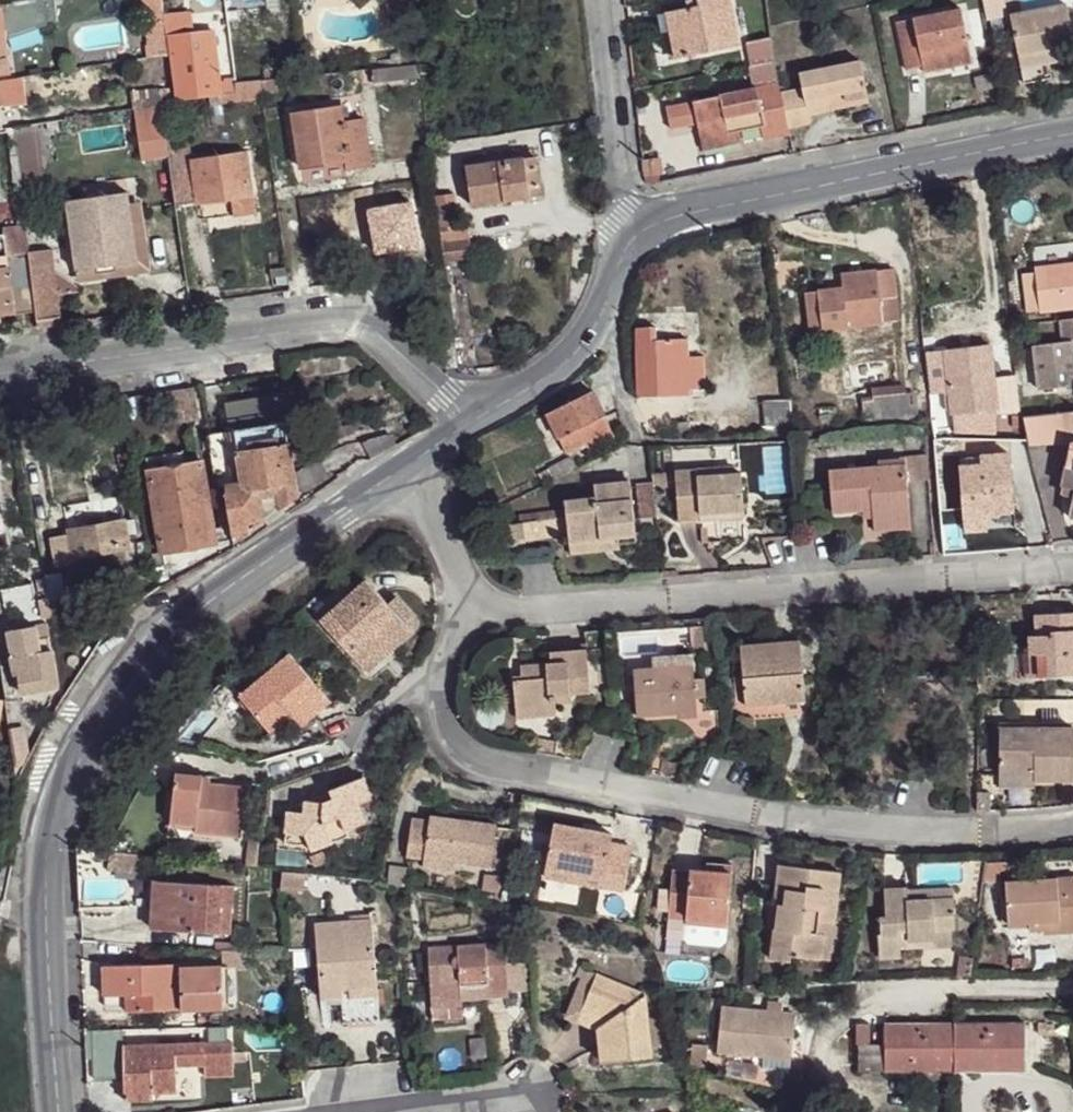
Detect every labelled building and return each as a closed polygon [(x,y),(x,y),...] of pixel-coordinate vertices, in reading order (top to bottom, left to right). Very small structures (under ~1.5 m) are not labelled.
[(43,1),(45,19),(61,18),(58,0),(47,0),(43,1)] [(143,16),(163,14),(162,0),(142,0),(143,16)] [(703,5),(693,6),(672,11),(680,56),(740,44),(732,0),(702,0),(703,5)] [(1044,51),(1071,45),(1063,6),(1009,16),(1022,85),(1050,80),(1047,64),(1044,51)] [(8,72),(4,38),(1,11),(0,9),(0,73),(8,72)] [(19,9),(1,11),(4,38),(22,36),(19,9)] [(672,11),(665,13),(673,57),(680,56),(672,11)] [(961,11),(898,22),(909,74),(920,73),(922,79),(951,75),(950,67),(971,63),(961,11)] [(164,22),(148,23),(153,57),(168,55),(164,22)] [(171,52),(178,103),(182,103),(182,100),(220,95),(212,30),(170,35),(171,52)] [(1044,51),(1047,64),(1072,59),(1072,54),(1071,45),(1044,51)] [(858,60),(799,72),(801,88),(781,94),(788,128),(811,125),(810,117),(828,113),(825,99),(843,95),(845,99),(865,96),(858,60)] [(753,88),(664,104),(668,125),(695,121),(697,137),(736,131),(754,128),(757,140),(785,136),(775,63),(749,68),(753,88)] [(951,75),(922,79),(924,86),(974,77),(971,63),(950,67),(951,75)] [(372,70),(374,84),(419,78),(418,65),(372,70)] [(10,102),(8,93),(23,92),(22,77),(0,80),(0,104),(10,102)] [(224,80),(226,93),(236,92),(234,84),(233,79),(224,80)] [(260,80),(261,92),(277,90),(276,79),(260,80)] [(235,84),(234,84),(236,92),(236,93),(237,102),(262,99),(261,92),(260,80),(235,84)] [(159,90),(161,106),(175,104),(172,88),(159,90)] [(131,94),(133,109),(134,109),(135,109),(161,106),(159,90),(131,94)] [(843,95),(825,99),(828,113),(867,103),(865,96),(845,99),(843,95)] [(135,109),(134,109),(141,159),(168,155),(168,153),(161,106),(135,109)] [(292,113),(301,168),(347,162),(348,169),(372,166),(364,120),(343,123),(340,106),(292,113)] [(18,156),(21,180),(44,177),(38,123),(15,127),(18,156)] [(15,127),(7,128),(10,157),(18,156),(15,127)] [(736,131),(697,137),(700,149),(738,143),(736,131)] [(168,155),(176,206),(230,198),(252,194),(245,151),(194,158),(195,165),(192,166),(188,150),(168,153),(168,155)] [(465,167),(471,206),(541,195),(535,155),(521,158),(521,160),(499,164),(499,161),(465,167)] [(18,156),(10,157),(14,197),(22,195),(21,180),(18,156)] [(66,201),(75,271),(137,262),(129,204),(127,192),(66,201)] [(436,196),(446,264),(473,261),(467,220),(457,221),(453,193),(436,196)] [(252,194),(230,198),(233,217),(255,215),(252,194)] [(22,195),(14,197),(18,226),(25,225),(22,195)] [(75,271),(78,281),(149,271),(140,202),(129,204),(137,262),(75,271)] [(35,311),(28,253),(28,251),(6,253),(4,233),(0,234),(0,316),(35,311)] [(35,311),(36,320),(60,317),(57,295),(54,270),(51,249),(28,253),(35,311)] [(1026,276),(1032,313),(1072,308),(1072,265),(1071,269),(1026,276)] [(844,288),(809,294),(813,332),(883,325),(881,302),(897,299),(893,269),(844,276),(844,288)] [(77,287),(54,270),(57,295),(78,292),(77,287)] [(36,320),(38,327),(61,324),(60,317),(36,320)] [(655,319),(637,318),(639,395),(691,396),(691,389),(690,361),(658,360),(655,319)] [(1041,342),(1043,362),(1072,360),(1072,339),(1041,342)] [(949,345),(932,346),(934,381),(953,381),(950,349),(949,345)] [(997,345),(950,349),(953,381),(954,410),(1000,406),(998,374),(997,345)] [(705,361),(690,361),(691,389),(706,389),(705,361)] [(1016,372),(998,374),(1000,406),(1020,405),(1016,372)] [(900,388),(869,391),(870,402),(860,404),(862,427),(906,424),(900,388)] [(225,495),(233,542),(269,515),(279,508),(297,495),(296,491),(293,474),(285,423),(291,422),(286,393),(272,395),(268,402),(245,405),(240,400),(225,403),(228,430),(207,434),(217,496),(225,495)] [(596,393),(552,414),(573,451),(614,429),(596,393)] [(791,401),(764,404),(766,435),(796,433),(791,401)] [(688,424),(676,423),(677,439),(690,439),(688,424)] [(319,434),(323,445),(345,437),(341,427),(319,434)] [(958,466),(964,516),(986,515),(986,509),(1001,507),(1015,506),(1008,449),(979,453),(980,464),(958,466)] [(147,457),(149,471),(185,464),(183,452),(147,457)] [(829,459),(831,501),(877,501),(877,513),(910,508),(908,454),(829,459)] [(149,471),(162,553),(215,544),(202,461),(185,464),(149,471)] [(293,474),(296,491),(327,478),(322,463),(293,474)] [(555,477),(558,485),(577,475),(570,464),(552,473),(555,477)] [(569,487),(568,529),(616,531),(637,528),(643,476),(597,475),(595,488),(569,487)] [(540,486),(543,494),(558,485),(555,477),(540,486)] [(679,482),(682,533),(748,523),(743,478),(679,482)] [(50,538),(54,568),(81,562),(80,553),(104,549),(106,561),(128,557),(128,555),(151,551),(142,500),(129,503),(132,523),(126,525),(125,520),(68,531),(69,534),(50,538)] [(986,515),(964,516),(966,532),(1003,529),(1001,507),(986,509),(986,515)] [(616,531),(615,540),(638,539),(637,528),(616,531)] [(154,569),(157,581),(169,579),(167,567),(154,569)] [(43,576),(48,604),(63,601),(61,585),(60,574),(43,576)] [(370,582),(323,625),(369,679),(414,637),(393,610),(370,582)] [(406,599),(393,610),(414,637),(419,617),(406,599)] [(1050,678),(1072,677),(1072,616),(1051,616),(1050,635),(1040,635),(1038,650),(1051,651),(1050,678)] [(36,627),(38,640),(50,638),(48,625),(36,627)] [(20,676),(23,696),(58,688),(50,638),(38,640),(36,627),(8,632),(13,658),(11,658),(14,677),(20,676)] [(692,632),(678,633),(679,654),(693,653),(692,632)] [(748,684),(750,712),(807,705),(803,647),(746,651),(748,684)] [(1030,650),(1030,678),(1050,678),(1051,651),(1038,650),(1030,650)] [(289,654),(240,698),(276,738),(322,695),(289,654)] [(523,692),(524,731),(565,727),(564,716),(583,715),(584,706),(598,701),(596,658),(571,660),(573,670),(549,674),(549,690),(523,692)] [(640,670),(643,720),(701,714),(700,663),(640,670)] [(740,711),(750,712),(748,684),(738,683),(740,711)] [(807,705),(750,712),(740,711),(743,733),(810,724),(807,705)] [(13,746),(15,757),(26,754),(22,727),(11,729),(10,729),(13,746)] [(1002,730),(1003,775),(1004,775),(1040,772),(1039,780),(1072,781),(1072,729),(1002,730)] [(1004,775),(1003,792),(1037,791),(1038,784),(1039,780),(1040,772),(1004,775)] [(175,774),(165,820),(196,823),(195,835),(212,838),(239,840),(246,796),(209,789),(191,790),(192,776),(175,774)] [(192,776),(191,790),(209,789),(211,778),(192,776)] [(282,822),(280,849),(304,852),(306,858),(343,840),(340,834),(360,826),(355,810),(365,807),(356,783),(317,800),(320,811),(307,817),(301,811),(295,815),(297,822),(282,822)] [(165,820),(164,840),(211,847),(212,838),(195,835),(196,823),(165,820)] [(454,869),(499,877),(495,830),(414,823),(410,855),(427,866),(426,878),(454,879),(454,869)] [(556,823),(546,867),(601,880),(599,894),(628,898),(636,850),(614,847),(615,837),(556,823)] [(735,861),(697,852),(694,862),(732,872),(735,861)] [(787,898),(772,952),(793,956),(794,951),(825,955),(832,934),(819,931),(822,916),(839,920),(847,868),(787,857),(777,897),(787,898)] [(676,864),(665,911),(684,916),(722,925),(732,872),(694,862),(693,868),(676,864)] [(546,867),(544,881),(599,894),(601,880),(546,867)] [(1019,927),(1038,924),(1053,922),(1054,933),(1072,931),(1072,880),(1069,881),(1015,888),(1019,927)] [(146,881),(147,905),(156,905),(175,905),(174,883),(146,881)] [(174,883),(175,905),(156,905),(155,929),(234,932),(234,881),(174,883)] [(884,936),(884,961),(909,956),(907,947),(960,945),(958,929),(964,928),(962,886),(914,895),(916,887),(891,890),(888,914),(890,934),(884,936)] [(722,925),(684,916),(679,935),(716,944),(722,925)] [(1054,933),(1053,922),(1038,924),(1037,934),(1054,933)] [(321,928),(322,1004),(339,1006),(339,992),(379,992),(376,928),(321,928)] [(426,949),(429,998),(464,997),(510,996),(504,942),(426,949)] [(100,974),(100,1001),(136,998),(135,1017),(178,1017),(178,971),(100,974)] [(178,971),(178,1017),(223,1016),(224,973),(178,971)] [(595,972),(583,1003),(603,1010),(595,1026),(597,1043),(632,1038),(632,1056),(655,1052),(648,989),(595,972)] [(339,992),(339,1006),(378,1004),(379,992),(339,992)] [(464,997),(429,998),(430,1013),(465,1008),(464,997)] [(100,1001),(98,1018),(135,1017),(136,998),(100,1001)] [(583,1003),(578,1019),(595,1026),(603,1010),(583,1003)] [(378,1004),(339,1006),(342,1030),(381,1029),(378,1004)] [(732,1008),(722,1047),(763,1059),(793,1066),(802,1025),(732,1008)] [(952,1024),(953,1070),(1022,1064),(1020,1023),(952,1024)] [(886,1066),(953,1070),(952,1024),(889,1024),(886,1066)] [(632,1038),(597,1043),(599,1057),(632,1056),(632,1038)] [(120,1050),(124,1106),(154,1107),(155,1098),(173,1094),(172,1069),(189,1068),(204,1068),(205,1080),(236,1078),(232,1042),(120,1050)] [(790,1079),(793,1066),(763,1059),(761,1072),(790,1079)] [(172,1069),(173,1094),(192,1093),(189,1068),(172,1069)]
